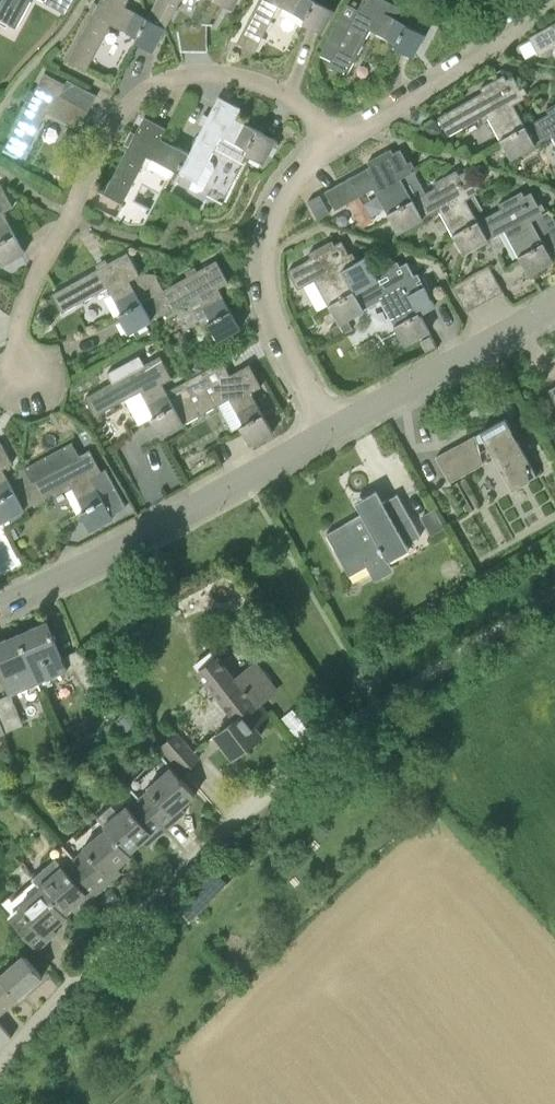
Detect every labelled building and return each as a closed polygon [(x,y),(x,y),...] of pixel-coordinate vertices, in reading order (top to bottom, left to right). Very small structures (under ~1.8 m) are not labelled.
[(2,19),(17,27),(31,0),(0,0),(0,18),(2,19)] [(71,0),(58,0),(53,9),(63,14),(71,0)] [(137,42),(154,51),(166,27),(148,18),(126,6),(129,0),(101,0),(69,60),(87,69),(91,62),(117,77),(137,42)] [(166,27),(181,0),(158,0),(148,18),(166,27)] [(233,9),(237,0),(216,0),(233,9)] [(237,42),(256,51),(280,5),(306,18),(304,23),(322,32),(334,9),(317,0),(259,0),(237,42)] [(413,56),(425,33),(385,12),(390,1),(389,0),(363,0),(329,66),(347,75),(371,29),(397,42),(395,47),(413,56)] [(530,36),(540,54),(554,46),(554,22),(530,36)] [(45,73),(5,148),(23,158),(47,112),(79,129),(89,110),(62,94),(67,84),(45,73)] [(536,144),(526,126),(514,104),(526,98),(513,76),(495,86),(492,81),(481,87),(484,92),(439,117),(449,135),(487,113),(511,158),(536,144)] [(190,153),(180,172),(198,182),(222,135),(247,150),(245,153),(264,163),(276,140),(236,118),(241,108),(219,96),(190,153)] [(547,108),(549,113),(526,126),(536,144),(552,135),(554,140),(554,104),(547,108)] [(147,155),(180,172),(190,153),(161,138),(167,128),(145,116),(105,192),(123,202),(147,155)] [(423,218),(413,200),(410,193),(419,189),(411,172),(413,171),(401,149),(382,160),(380,155),(368,161),(371,166),(326,191),(336,209),(374,187),(399,232),(423,218)] [(489,239),(479,221),(475,213),(483,209),(475,194),(478,192),(466,171),(448,181),(445,176),(434,182),(436,187),(413,200),(423,218),(440,209),(464,253),(489,239)] [(0,186),(0,261),(2,265),(25,252),(3,212),(13,206),(2,185),(0,186)] [(479,221),(489,239),(505,229),(529,274),(554,260),(531,220),(543,213),(532,192),(513,202),(511,197),(499,204),(502,208),(479,221)] [(330,212),(320,194),(309,200),(319,218),(330,212)] [(364,309),(354,291),(348,280),(356,276),(350,264),(353,262),(341,240),(322,250),(320,245),(308,252),(311,256),(287,269),(297,287),(315,278),(339,322),(347,318),(364,309)] [(140,274),(128,252),(53,293),(63,311),(108,286),(123,311),(118,314),(129,333),(135,330),(138,335),(147,330),(144,324),(152,320),(131,279),(140,274)] [(131,279),(152,320),(197,293),(212,319),(208,321),(218,339),(242,326),(219,287),(229,281),(217,259),(164,288),(157,276),(158,274),(153,273),(148,272),(143,273),(140,274),(131,279)] [(354,291),(364,309),(381,300),(405,344),(430,330),(408,290),(419,284),(407,262),(388,272),(386,267),(375,273),(377,278),(354,291)] [(492,298),(504,291),(490,266),(478,272),(492,298)] [(480,304),(492,298),(478,272),(465,280),(480,304)] [(480,304),(465,280),(454,286),(467,311),(480,304)] [(347,318),(339,322),(344,332),(352,328),(347,318)] [(334,338),(344,332),(339,322),(328,328),(334,338)] [(376,344),(373,338),(355,348),(359,354),(376,344)] [(184,422),(167,391),(162,383),(173,377),(160,355),(85,397),(95,415),(141,390),(155,415),(151,417),(161,435),(184,422)] [(167,391),(184,422),(185,423),(230,398),(244,423),(240,425),(251,444),(274,431),(251,391),(262,385),(250,363),(213,383),(206,369),(167,391)] [(507,417),(438,456),(453,481),(485,462),(484,459),(495,453),(514,488),(539,475),(507,417)] [(15,490),(3,468),(13,463),(1,441),(0,441),(0,518),(2,521),(25,508),(15,490)] [(15,490),(25,508),(25,509),(71,483),(84,509),(81,511),(91,529),(114,517),(92,476),(102,471),(90,449),(15,490)] [(471,513),(476,510),(460,482),(455,484),(471,513)] [(362,513),(327,533),(351,575),(386,555),(389,560),(410,548),(408,543),(422,535),(398,493),(384,501),(377,489),(356,501),(362,513)] [(444,529),(432,509),(418,517),(429,537),(444,529)] [(70,675),(75,673),(72,667),(68,668),(47,621),(18,633),(42,688),(54,683),(51,676),(67,669),(70,675)] [(10,694),(11,694),(27,687),(30,693),(42,688),(18,633),(0,641),(0,671),(10,694)] [(215,733),(217,735),(233,756),(262,733),(255,724),(270,712),(263,703),(284,687),(260,657),(235,677),(223,662),(204,677),(220,698),(218,699),(234,717),(215,733)] [(5,732),(24,724),(11,694),(10,694),(0,698),(0,720),(5,732)] [(185,771),(200,757),(176,731),(161,744),(185,771)] [(129,783),(166,828),(186,810),(182,805),(196,793),(171,765),(165,758),(142,779),(139,775),(129,783)] [(200,760),(188,770),(202,786),(214,776),(200,760)] [(147,844),(166,828),(129,783),(118,793),(122,796),(99,817),(100,818),(100,819),(129,851),(143,839),(147,844)] [(64,844),(102,888),(121,871),(117,866),(131,853),(129,851),(100,819),(78,838),(75,834),(64,844)] [(82,905),(102,888),(64,844),(54,853),(57,856),(33,876),(35,879),(64,911),(78,900),(82,905)] [(9,917),(37,948),(57,931),(52,926),(67,914),(64,911),(35,879),(13,898),(11,895),(0,904),(0,905),(9,917)] [(20,996),(19,995),(43,975),(23,952),(5,968),(4,967),(0,971),(0,1012),(20,996)] [(13,1036),(0,1021),(0,1049),(13,1036)]
